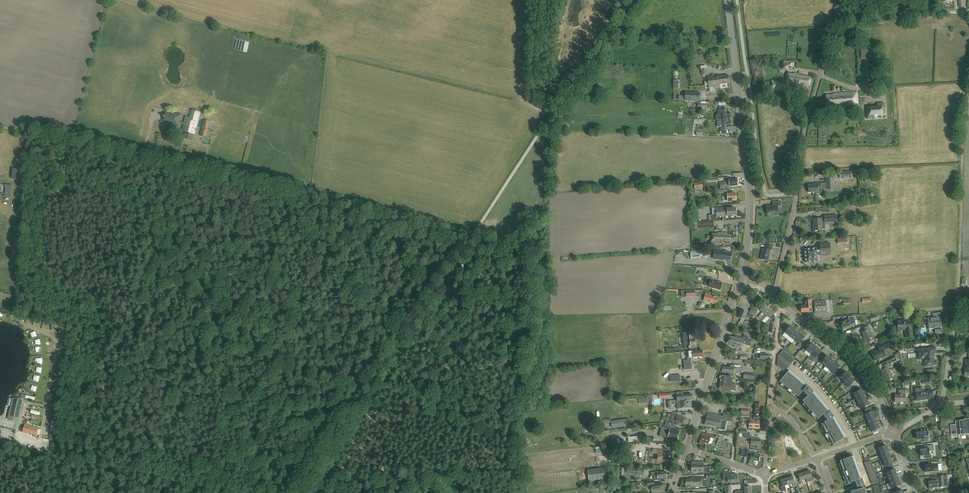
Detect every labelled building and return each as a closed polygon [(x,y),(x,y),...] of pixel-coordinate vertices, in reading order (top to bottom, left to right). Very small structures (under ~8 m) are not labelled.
[(780,69),(781,69),(781,70),(788,71),(789,64),(788,64),(789,61),(783,60),(783,63),(782,63),(782,64),(781,63),(780,69)] [(810,86),(811,77),(799,75),(799,74),(794,73),(794,74),(787,73),(786,82),(790,83),(790,84),(804,86),(804,85),(810,86)] [(728,75),(719,76),(719,75),(708,76),(709,87),(720,86),(720,84),(729,83),(728,75)] [(771,81),(770,88),(783,90),(784,83),(771,81)] [(685,92),(685,100),(700,101),(700,92),(685,92)] [(826,95),(827,107),(843,106),(843,104),(846,104),(846,105),(858,104),(857,92),(834,93),(834,94),(826,95)] [(878,107),(866,107),(867,115),(885,114),(884,108),(878,108),(878,107)] [(719,119),(732,118),(732,113),(727,114),(727,109),(719,109),(719,110),(718,110),(719,114),(716,114),(716,119),(719,119)] [(194,134),(200,112),(191,110),(189,117),(186,116),(182,130),(185,132),(184,138),(191,140),(193,134),(194,134)] [(182,116),(172,114),(170,124),(180,126),(182,116)] [(732,118),(719,119),(720,121),(717,122),(718,127),(720,127),(721,130),(726,130),(726,125),(733,124),(732,118)] [(206,136),(210,121),(204,119),(200,134),(206,136)] [(848,178),(852,178),(852,171),(839,171),(840,179),(845,178),(845,177),(848,177),(848,178)] [(814,184),(808,185),(809,193),(816,192),(816,194),(821,193),(821,189),(827,189),(835,189),(834,177),(826,178),(826,183),(821,184),(821,182),(813,183),(814,184)] [(738,185),(737,178),(729,179),(729,182),(724,183),(724,186),(738,185)] [(4,194),(4,197),(11,197),(12,185),(5,184),(4,187),(6,187),(5,194),(4,194)] [(736,193),(727,193),(727,189),(720,190),(721,193),(723,193),(723,201),(727,201),(736,201),(736,193)] [(767,214),(774,213),(774,214),(778,214),(777,208),(780,207),(780,201),(773,202),(773,205),(766,206),(767,214)] [(717,219),(716,216),(736,214),(736,208),(732,208),(727,208),(727,207),(716,208),(716,211),(715,211),(715,208),(712,208),(712,214),(711,215),(708,215),(709,220),(711,220),(711,219),(717,219)] [(822,229),(825,229),(825,224),(837,223),(836,215),(824,216),(825,219),(821,219),(821,218),(813,219),(814,230),(822,230),(822,229)] [(727,233),(718,232),(718,233),(711,233),(711,243),(713,243),(730,244),(730,242),(736,243),(737,235),(727,234),(727,233)] [(805,249),(805,263),(811,262),(811,263),(816,263),(816,262),(818,262),(817,255),(820,255),(830,255),(829,243),(819,243),(820,248),(816,249),(816,248),(812,248),(812,249),(805,249)] [(772,250),(773,246),(766,244),(766,249),(763,248),(761,259),(768,260),(770,249),(772,250)] [(691,259),(700,258),(700,257),(703,257),(702,250),(690,251),(691,259)] [(723,252),(719,251),(714,251),(713,258),(718,259),(724,260),(724,259),(730,260),(731,253),(727,252),(728,250),(724,250),(723,252)] [(707,277),(706,282),(710,283),(709,287),(710,287),(714,289),(714,288),(720,289),(721,289),(722,286),(721,286),(722,283),(717,282),(718,281),(714,280),(714,279),(707,277)] [(718,297),(710,295),(711,294),(706,293),(705,294),(702,293),(700,298),(704,299),(703,301),(713,303),(712,304),(715,305),(715,304),(716,304),(718,297)] [(809,311),(812,310),(811,300),(805,300),(805,305),(801,306),(801,312),(809,311)] [(827,312),(826,300),(814,301),(815,313),(827,312)] [(760,319),(769,309),(764,305),(760,310),(762,312),(760,315),(760,314),(758,317),(760,319)] [(762,321),(767,316),(769,318),(773,313),(769,309),(760,319),(762,321)] [(747,313),(747,312),(741,310),(739,318),(745,320),(746,318),(752,320),(753,315),(747,313)] [(842,328),(850,326),(855,324),(854,320),(854,316),(848,316),(848,319),(840,322),(842,328)] [(929,329),(935,328),(935,333),(940,333),(940,328),(941,328),(940,316),(928,318),(929,329)] [(912,329),(913,329),(911,318),(907,319),(907,320),(905,320),(897,320),(898,325),(897,325),(898,330),(906,329),(907,333),(905,333),(906,337),(913,336),(912,329)] [(874,340),(869,329),(870,328),(869,325),(863,328),(864,331),(861,332),(866,343),(874,340)] [(789,336),(795,330),(790,326),(786,330),(784,328),(782,330),(785,332),(784,332),(789,336)] [(795,329),(795,330),(789,336),(794,340),(800,333),(797,331),(795,329)] [(688,352),(687,352),(688,357),(689,357),(689,358),(703,357),(702,350),(696,351),(695,331),(683,332),(684,349),(689,349),(689,348),(689,351),(688,352)] [(800,333),(794,340),(799,344),(797,346),(800,348),(802,346),(799,344),(804,337),(800,333)] [(744,335),(744,338),(735,336),(735,337),(730,335),(727,344),(735,346),(734,347),(742,349),(742,351),(746,352),(748,345),(747,344),(748,339),(749,336),(744,335)] [(887,341),(877,346),(879,349),(871,352),(875,360),(882,357),(883,358),(886,356),(883,350),(890,347),(887,341)] [(804,352),(806,350),(811,354),(816,347),(812,343),(808,347),(806,345),(802,350),(804,352)] [(818,355),(821,351),(819,349),(817,347),(816,347),(811,354),(815,358),(814,360),(816,362),(820,357),(818,355)] [(936,361),(934,361),(933,353),(936,353),(935,347),(918,349),(919,359),(924,359),(925,366),(937,365),(936,361)] [(795,359),(783,350),(778,356),(777,366),(785,372),(795,359)] [(827,355),(821,363),(825,366),(831,359),(827,355)] [(831,359),(825,366),(829,370),(835,362),(833,360),(834,360),(831,358),(831,359)] [(835,362),(829,370),(834,373),(840,366),(835,362)] [(886,381),(893,378),(888,367),(890,366),(888,363),(882,366),(884,369),(881,370),(886,381)] [(735,364),(735,367),(734,367),(734,365),(730,365),(730,367),(723,367),(722,372),(729,373),(729,374),(734,374),(734,372),(742,372),(742,368),(738,367),(738,365),(735,364)] [(780,381),(798,397),(803,391),(806,387),(788,371),(780,381)] [(842,384),(851,376),(848,374),(846,372),(842,376),(840,374),(835,378),(838,380),(840,378),(844,382),(842,384)] [(721,376),(720,377),(720,379),(721,380),(720,385),(719,386),(719,388),(720,389),(735,391),(736,384),(732,384),(732,377),(731,376),(721,376)] [(853,379),(851,376),(842,384),(846,389),(848,391),(853,387),(851,385),(855,381),(853,379)] [(807,385),(806,387),(803,391),(808,396),(812,393),(814,391),(807,385)] [(923,392),(923,388),(916,389),(916,392),(916,397),(915,397),(916,401),(920,401),(920,400),(929,399),(929,396),(933,396),(933,390),(928,390),(928,391),(923,392)] [(861,389),(852,394),(855,399),(864,394),(861,389)] [(905,402),(905,393),(909,393),(909,390),(899,390),(899,395),(895,394),(895,402),(899,403),(899,402),(905,402)] [(690,394),(683,395),(682,392),(676,392),(677,400),(676,400),(667,401),(668,408),(672,408),(671,404),(677,404),(677,409),(681,408),(688,407),(688,400),(691,399),(692,396),(690,394)] [(827,411),(812,393),(808,396),(802,401),(807,407),(813,413),(818,419),(823,414),(827,411)] [(864,394),(855,399),(858,403),(866,399),(865,397),(865,396),(864,394)] [(22,412),(23,407),(22,406),(23,401),(13,398),(8,419),(18,421),(20,411),(22,412)] [(866,399),(858,403),(860,408),(869,404),(866,399)] [(747,409),(754,407),(753,400),(746,401),(747,409)] [(829,409),(827,411),(823,414),(827,420),(832,418),(834,417),(829,409)] [(864,415),(867,420),(875,417),(872,411),(865,415),(863,412),(861,413),(862,416),(864,415)] [(670,418),(668,422),(672,423),(671,424),(671,426),(674,426),(676,427),(677,426),(677,425),(679,425),(679,424),(679,423),(681,424),(683,425),(684,421),(685,418),(681,417),(677,416),(677,415),(674,414),(671,413),(670,418)] [(708,417),(707,417),(705,424),(713,426),(719,427),(719,429),(725,430),(727,421),(732,422),(733,416),(724,414),(724,417),(708,414),(708,417)] [(867,420),(869,426),(877,423),(878,422),(876,420),(875,417),(867,420)] [(753,430),(753,428),(755,428),(755,423),(753,422),(753,419),(749,419),(744,418),(744,419),(741,419),(740,423),(744,424),(747,425),(748,423),(749,423),(749,428),(749,430),(750,430),(752,430),(753,430)] [(836,424),(832,418),(827,420),(821,424),(825,431),(829,438),(833,444),(844,438),(840,431),(836,424)] [(611,421),(612,427),(625,426),(624,419),(611,421)] [(968,433),(968,419),(965,419),(966,420),(956,421),(957,426),(951,426),(952,434),(958,434),(958,435),(968,433)] [(880,428),(877,423),(869,426),(872,432),(880,428)] [(25,424),(23,432),(27,434),(28,433),(30,433),(30,434),(37,435),(39,428),(25,424)] [(662,427),(660,435),(677,440),(679,431),(662,427)] [(703,432),(701,437),(700,436),(700,439),(701,439),(699,443),(703,445),(704,443),(708,444),(711,438),(713,438),(714,436),(703,432)] [(929,432),(916,433),(917,440),(924,439),(924,442),(930,441),(929,432)] [(746,434),(746,438),(749,438),(749,442),(751,442),(751,445),(756,445),(760,445),(761,439),(757,439),(757,438),(751,438),(752,435),(746,434)] [(630,449),(633,449),(633,446),(635,446),(635,444),(633,444),(633,443),(629,443),(605,446),(606,452),(630,449)] [(880,454),(888,451),(886,445),(878,448),(880,454)] [(927,448),(921,449),(921,456),(930,455),(930,451),(934,450),(934,445),(927,446),(927,448)] [(645,462),(660,464),(659,468),(664,469),(669,470),(669,464),(670,465),(671,460),(662,459),(663,450),(653,449),(652,450),(649,449),(649,448),(647,448),(645,462)] [(746,450),(745,456),(748,457),(748,455),(750,455),(750,460),(749,464),(754,464),(754,460),(759,461),(760,454),(755,454),(755,453),(751,452),(751,451),(746,450)] [(880,454),(882,460),(891,457),(888,451),(880,454)] [(853,452),(851,452),(858,475),(861,474),(853,452)] [(857,471),(854,464),(851,456),(840,461),(842,468),(845,476),(848,483),(854,481),(859,479),(857,471)] [(885,466),(893,463),(891,457),(882,460),(884,465),(882,466),(883,470),(886,469),(885,466)] [(925,472),(939,471),(938,461),(931,462),(931,464),(925,465),(925,472)] [(710,469),(710,466),(707,467),(703,467),(703,462),(691,462),(692,472),(704,472),(704,473),(710,473),(710,469)] [(888,478),(897,474),(895,469),(885,472),(888,478)] [(589,471),(590,480),(607,479),(607,470),(589,471)] [(661,471),(657,472),(651,472),(652,475),(652,480),(658,479),(658,478),(666,477),(666,472),(662,472),(661,471)] [(813,476),(812,476),(810,471),(804,472),(806,479),(807,482),(814,480),(813,476)] [(730,475),(730,472),(723,473),(723,480),(727,480),(728,482),(738,481),(737,474),(730,475)] [(888,478),(890,483),(899,479),(897,474),(888,478)] [(933,489),(933,488),(939,487),(940,487),(945,487),(945,486),(948,486),(948,479),(949,479),(949,475),(943,476),(943,477),(937,477),(937,481),(929,481),(930,488),(930,489),(931,490),(933,490),(933,489)] [(786,478),(788,484),(792,483),(794,486),(796,485),(795,482),(794,482),(792,476),(786,478)] [(691,478),(691,479),(686,479),(686,485),(691,485),(691,487),(702,487),(702,486),(707,486),(706,478),(702,478),(691,478)] [(786,490),(784,486),(788,484),(786,478),(780,480),(782,486),(780,487),(781,491),(786,490)] [(861,478),(859,479),(854,481),(857,487),(864,484),(861,478)] [(901,484),(899,479),(890,483),(892,488),(901,484)] [(651,491),(662,490),(662,482),(654,483),(654,480),(647,481),(647,486),(651,486),(651,491)] [(881,492),(878,484),(872,486),(875,492),(880,492),(881,492)]
